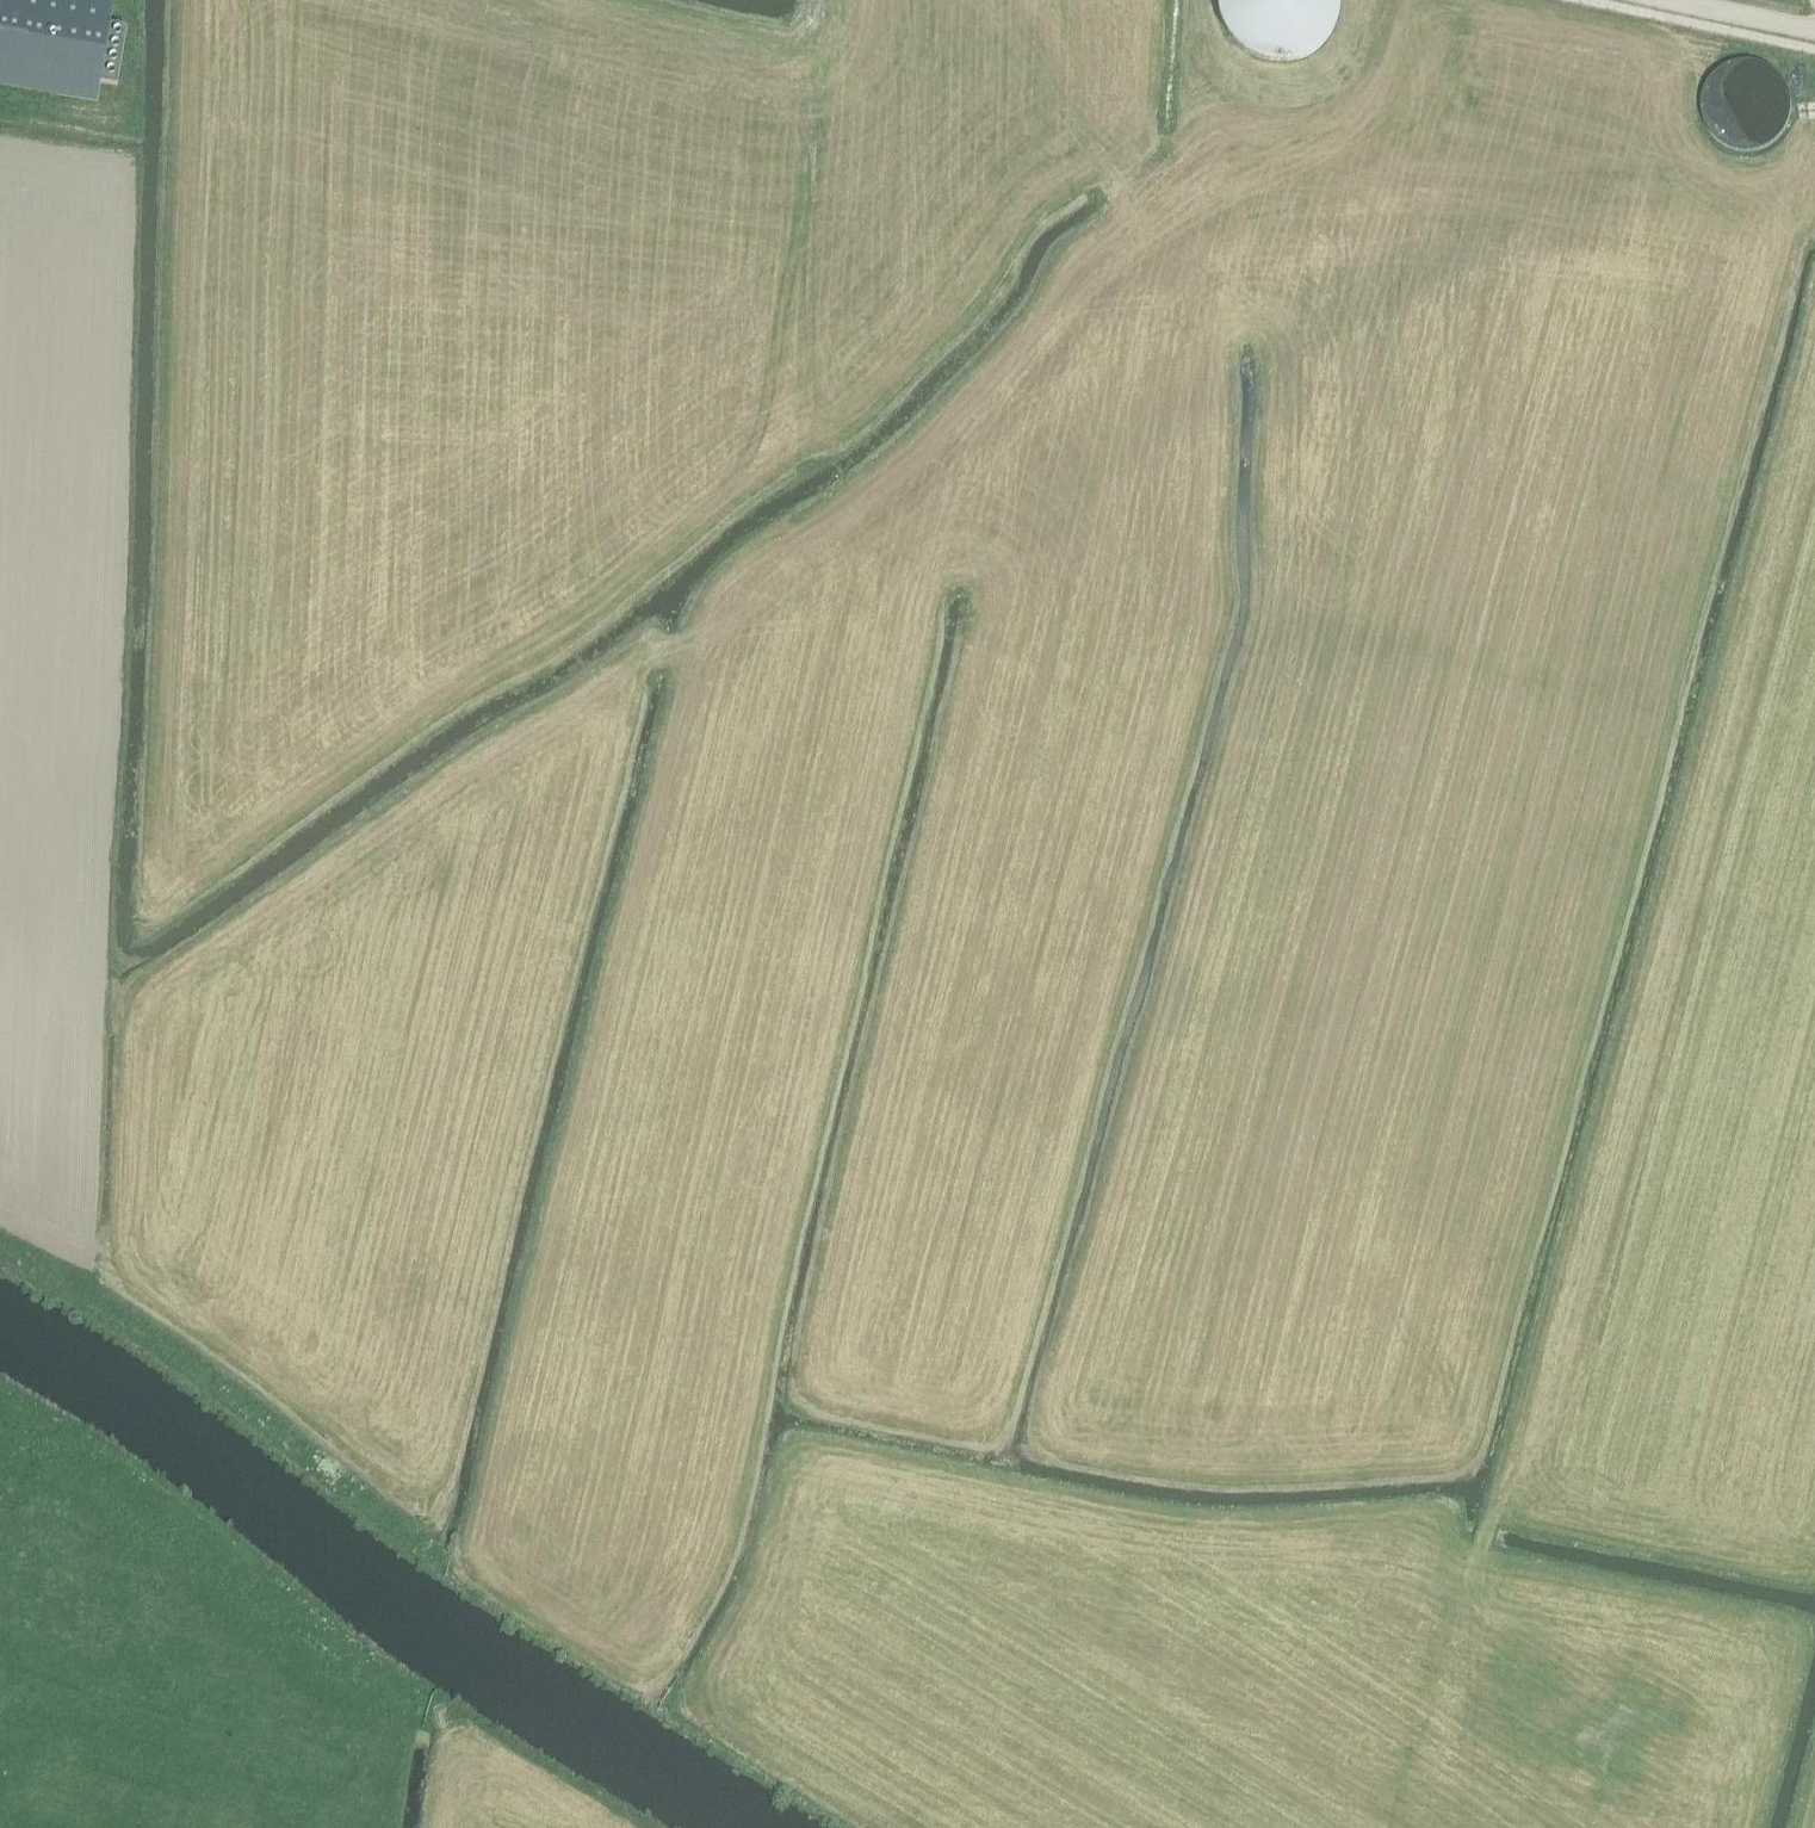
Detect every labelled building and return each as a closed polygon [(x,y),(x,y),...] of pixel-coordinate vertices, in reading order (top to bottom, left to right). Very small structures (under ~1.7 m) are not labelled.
[(1300,60),(1317,51),(1329,39),(1338,23),(1342,5),(1341,0),(1221,0),(1222,14),(1228,30),(1238,44),(1251,55),(1267,61),(1284,63),(1300,60)] [(1717,135),(1730,144),(1743,148),(1757,148),(1770,144),(1781,136),(1789,125),(1794,112),(1795,99),(1792,85),(1785,73),(1775,64),(1762,58),(1748,56),(1734,59),(1721,66),(1711,77),(1705,92),(1704,107),(1708,122),(1717,135)]
